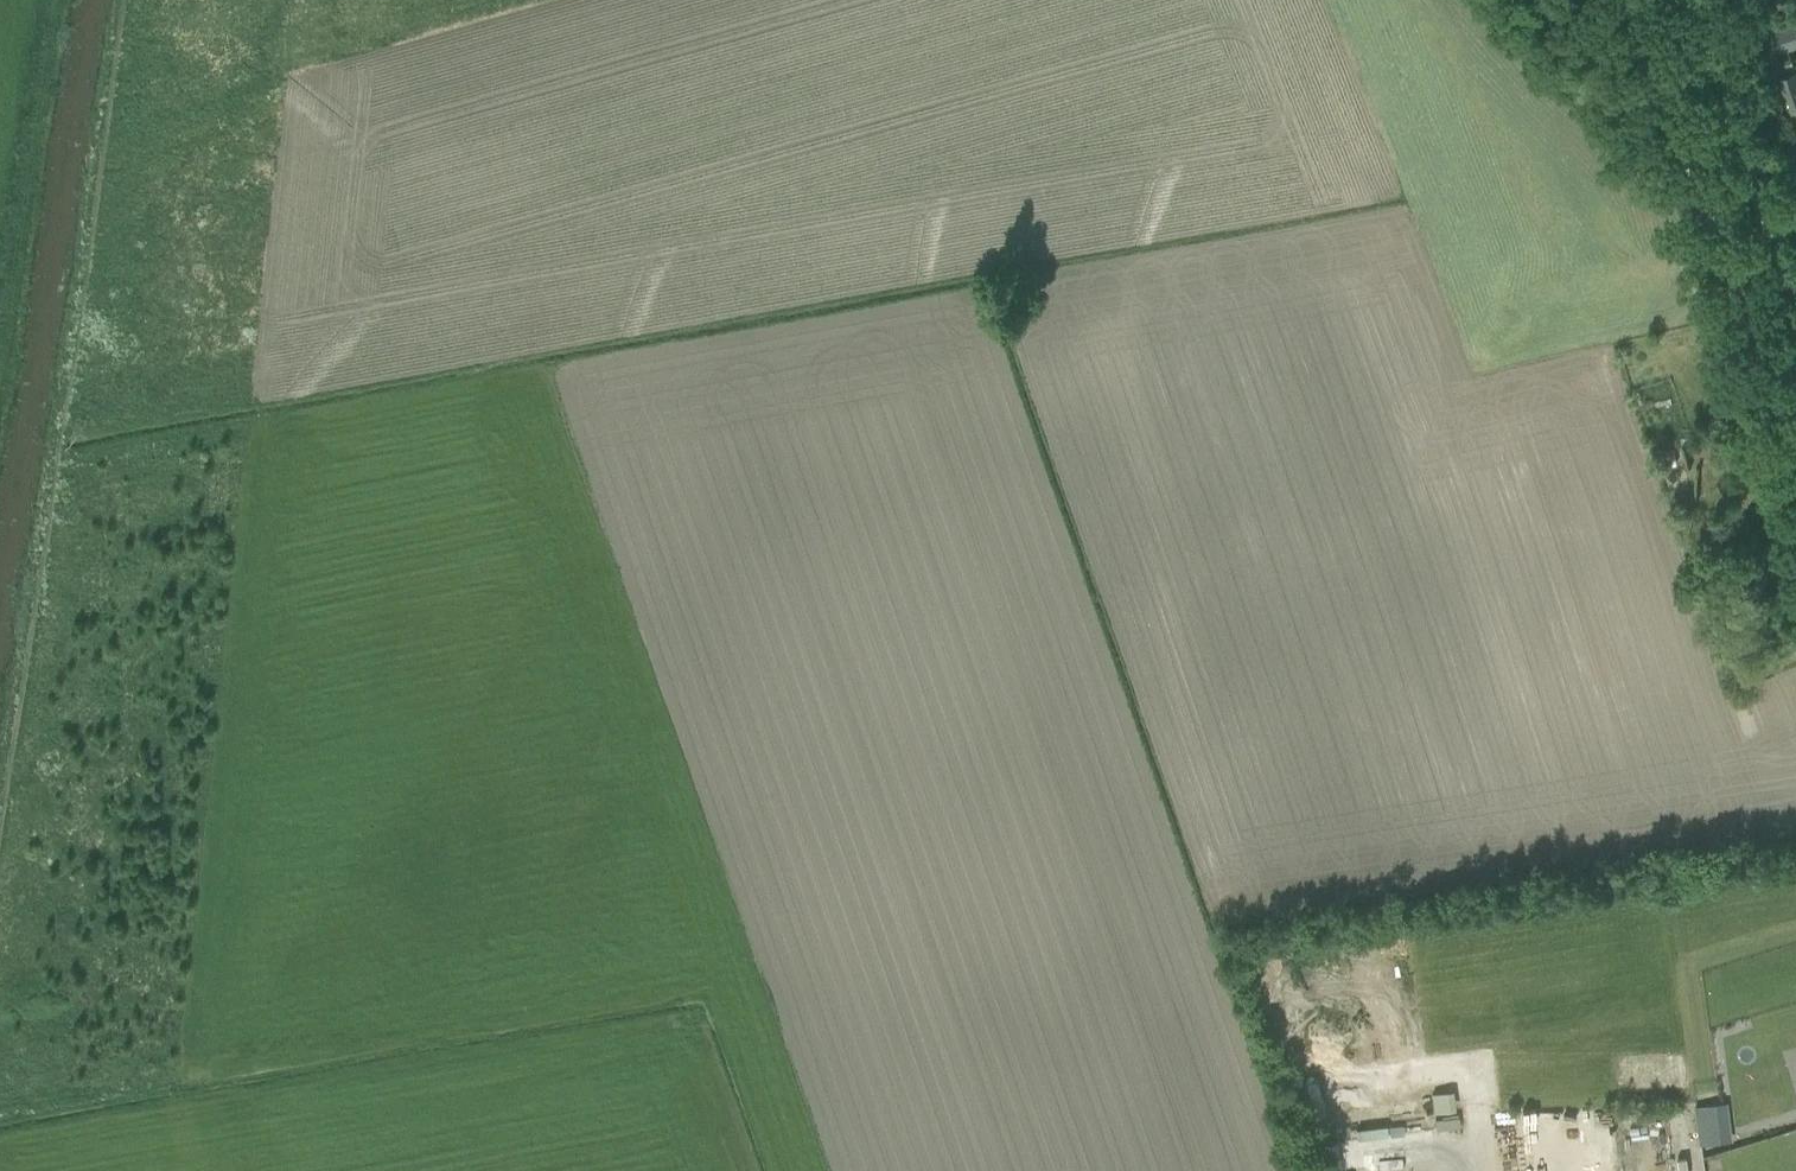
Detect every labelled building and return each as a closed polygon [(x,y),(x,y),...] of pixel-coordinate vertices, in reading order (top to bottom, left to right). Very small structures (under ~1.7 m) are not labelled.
[(1773,56),(1783,52),(1776,32),(1766,35),(1773,56)] [(1779,79),(1792,117),(1795,116),(1795,73),(1779,79)] [(1447,1092),(1430,1093),(1431,1111),(1448,1111),(1447,1092)] [(1694,1108),(1699,1145),(1710,1143),(1708,1125),(1727,1122),(1724,1104),(1694,1108)] [(1666,1115),(1641,1118),(1644,1147),(1669,1144),(1666,1115)] [(1386,1125),(1355,1128),(1356,1139),(1387,1135),(1386,1125)]
